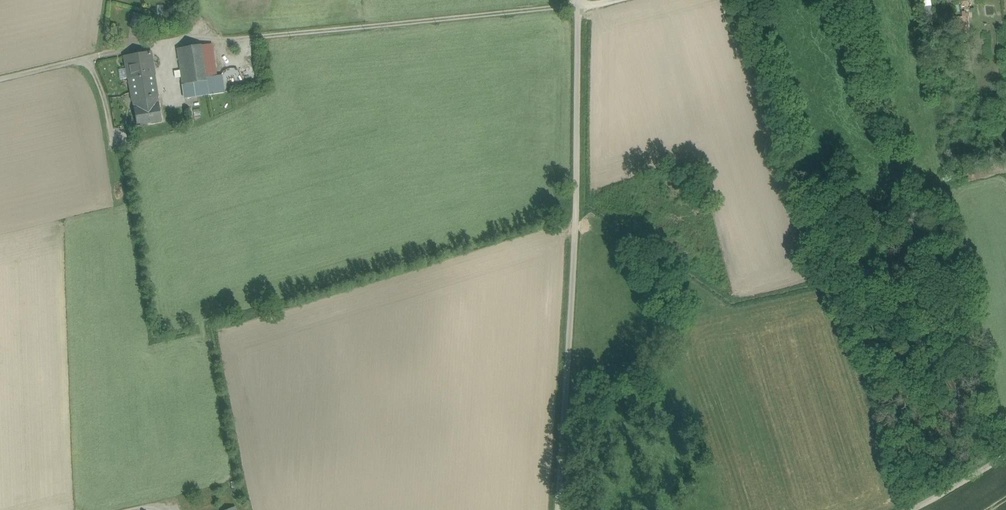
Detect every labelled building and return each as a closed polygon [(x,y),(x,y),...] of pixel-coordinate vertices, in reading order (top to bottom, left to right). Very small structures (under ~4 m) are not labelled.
[(925,18),(933,17),(930,0),(923,0),(925,18)] [(146,17),(134,14),(131,25),(143,28),(146,17)] [(201,44),(209,95),(223,93),(221,79),(217,79),(211,43),(201,44)] [(177,48),(185,99),(199,96),(209,95),(201,44),(177,48)] [(151,53),(125,57),(133,99),(134,108),(159,104),(151,53)] [(222,80),(239,79),(238,68),(222,69),(222,80)] [(199,96),(185,99),(186,107),(201,105),(199,96)] [(159,104),(134,108),(137,125),(162,121),(159,104)]
